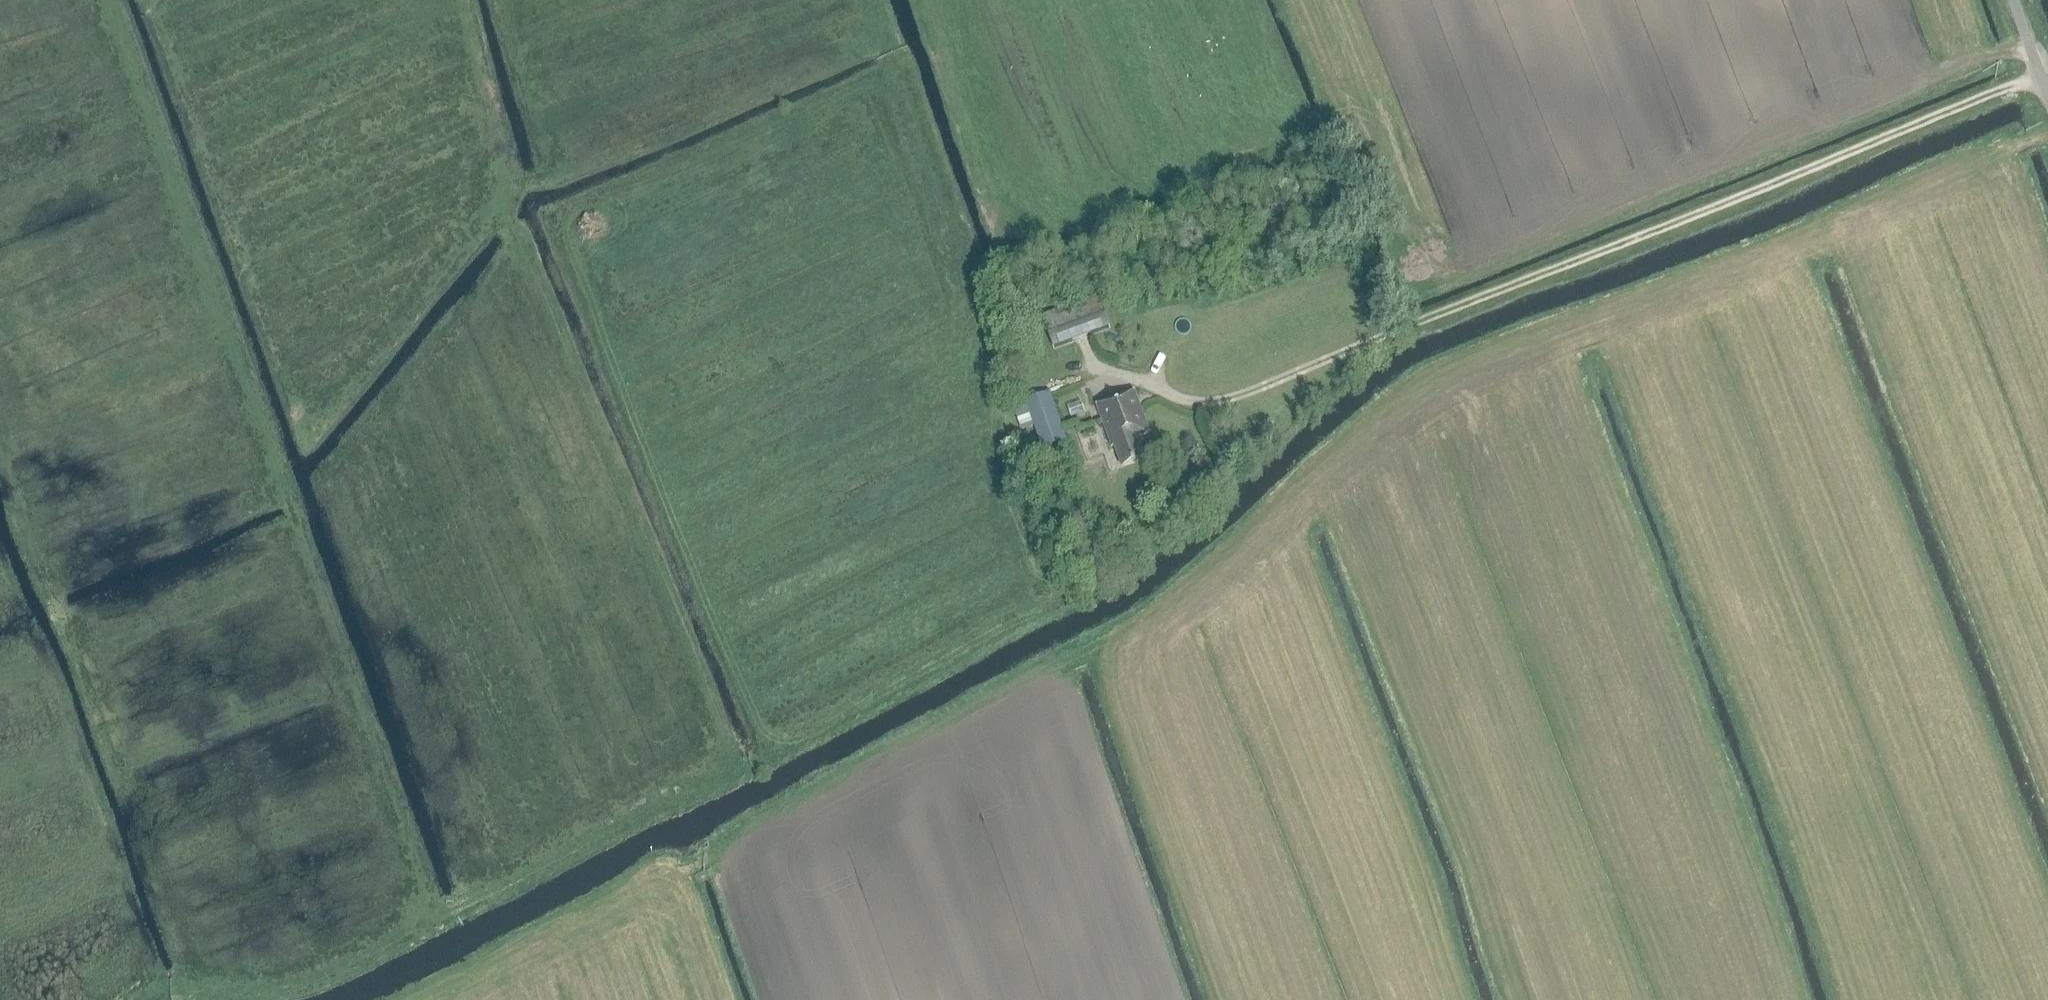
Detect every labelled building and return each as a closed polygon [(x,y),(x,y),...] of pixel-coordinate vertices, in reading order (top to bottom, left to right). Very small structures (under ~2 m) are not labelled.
[(1042,318),(1053,348),(1110,327),(1099,297),(1042,318)] [(1115,447),(1123,467),(1145,459),(1137,438),(1150,434),(1134,392),(1097,405),(1112,447),(1115,447)] [(1025,402),(1042,448),(1066,440),(1049,393),(1025,402)]
